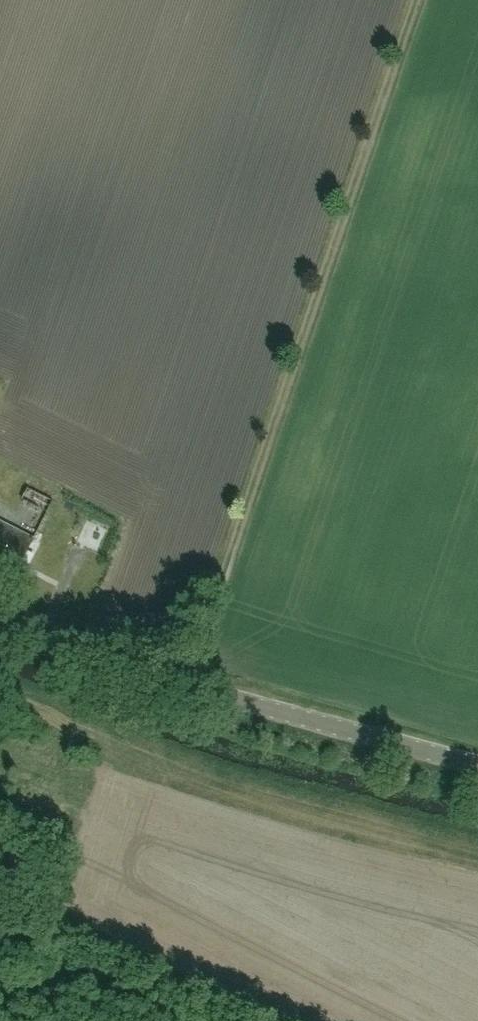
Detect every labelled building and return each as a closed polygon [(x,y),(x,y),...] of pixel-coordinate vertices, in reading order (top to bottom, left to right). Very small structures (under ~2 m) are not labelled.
[(47,514),(54,500),(28,487),(21,501),(47,514)] [(14,577),(34,539),(0,522),(0,569),(14,577)]
